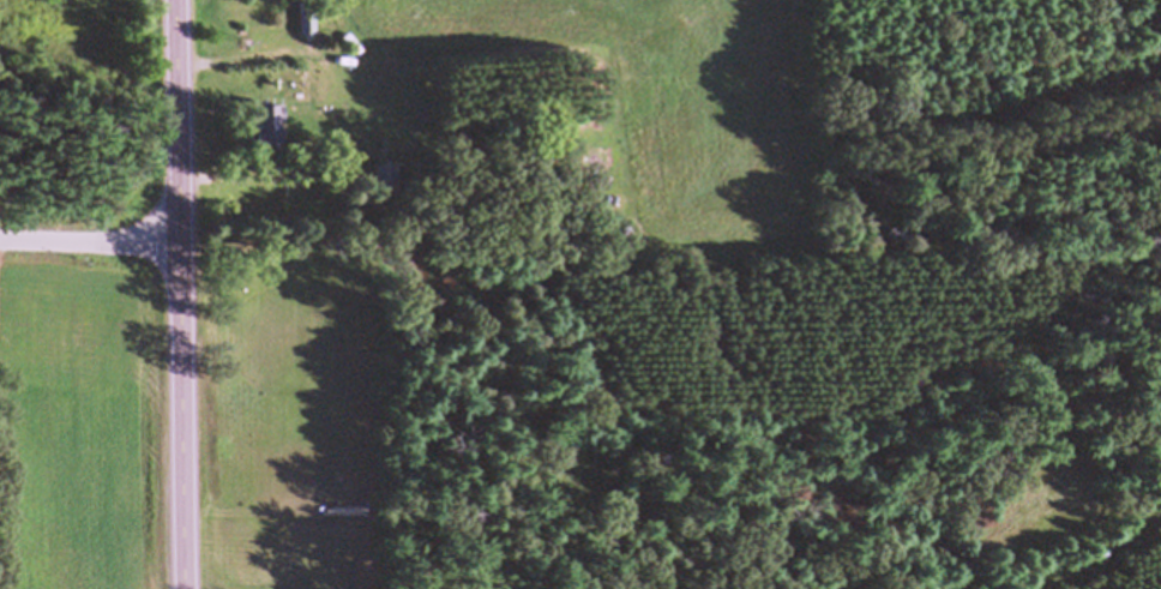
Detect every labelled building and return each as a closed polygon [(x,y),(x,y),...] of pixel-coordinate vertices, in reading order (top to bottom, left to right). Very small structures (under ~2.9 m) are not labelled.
[(294,15),(295,36),(309,35),(308,14),(294,15)] [(278,146),(278,107),(246,107),(246,146),(278,146)] [(373,191),(393,191),(393,166),(373,166),(373,191)]
